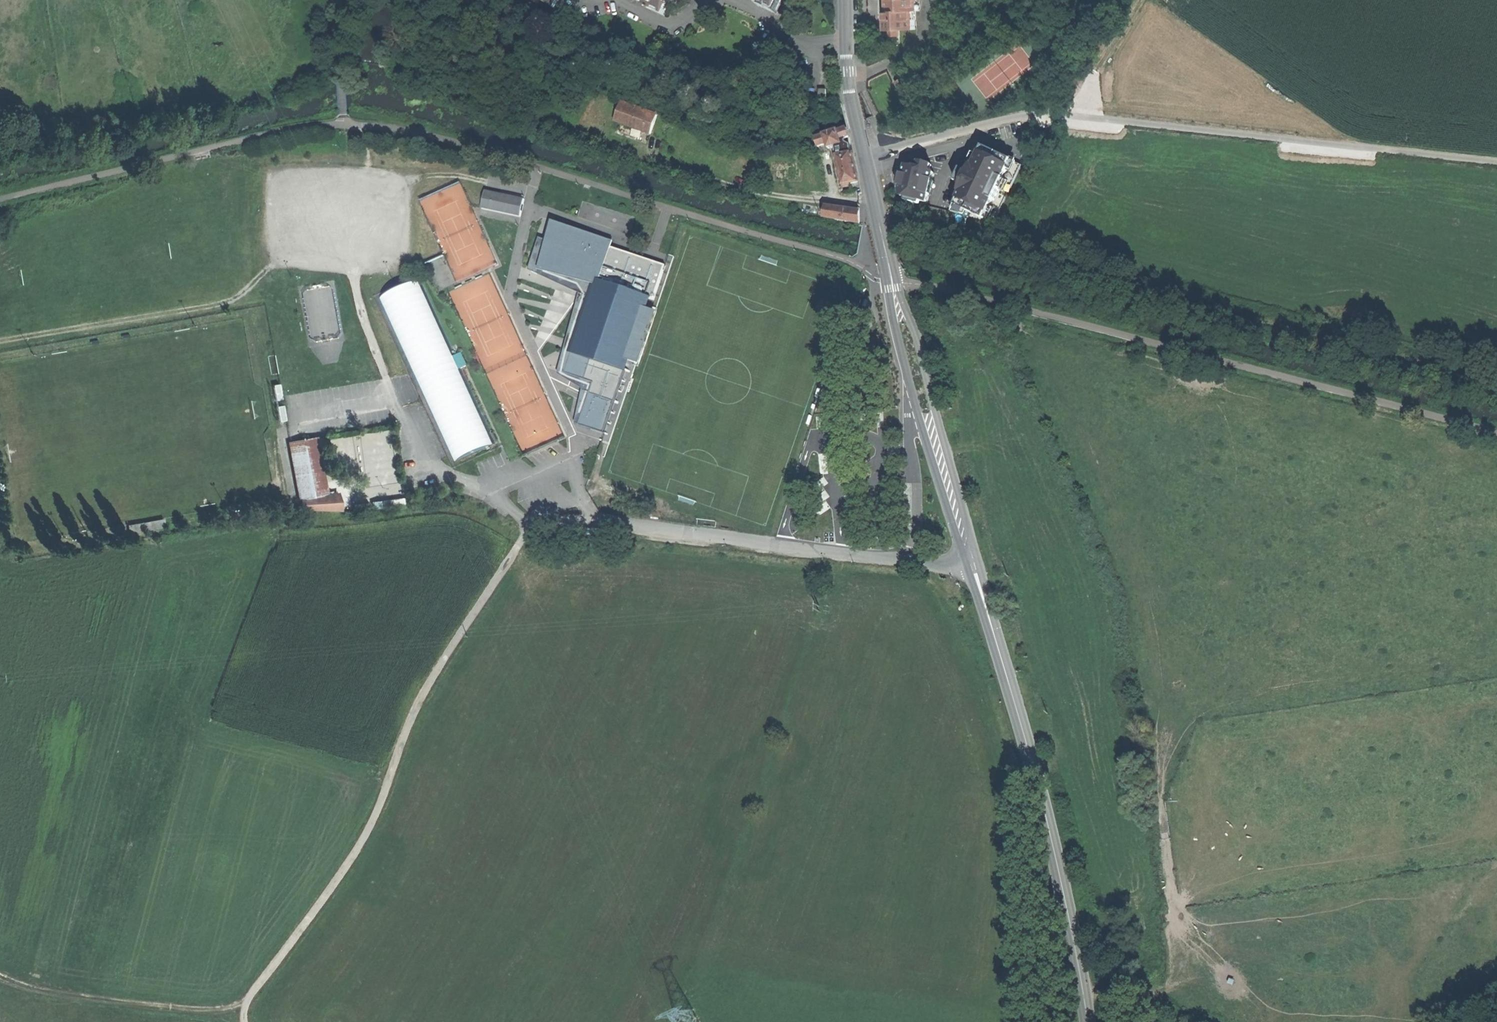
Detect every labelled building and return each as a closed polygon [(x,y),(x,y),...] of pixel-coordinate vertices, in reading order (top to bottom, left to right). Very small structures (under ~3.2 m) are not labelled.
[(555,10),(559,1),(557,0),(534,0),(555,10)] [(638,2),(658,11),(658,10),(667,14),(673,2),(675,3),(677,0),(634,0),(638,2)] [(887,16),(888,31),(889,30),(900,30),(916,30),(916,11),(920,11),(920,0),(887,0),(887,16)] [(907,76),(896,82),(903,96),(914,91),(907,76)] [(620,124),(633,129),(635,125),(645,129),(644,133),(650,135),(657,117),(654,116),(651,115),(622,104),(615,122),(616,122),(620,124)] [(829,145),(834,144),(851,138),(847,128),(816,138),(819,148),(829,145)] [(836,157),(853,154),(851,138),(834,144),(836,157)] [(912,189),(937,191),(942,143),(916,149),(913,178),(912,189)] [(683,147),(675,145),(673,152),(680,155),(683,147)] [(943,200),(977,213),(998,159),(965,146),(943,200)] [(854,153),(853,154),(836,157),(842,185),(860,181),(857,166),(854,153)] [(935,211),(937,191),(912,189),(912,190),(911,201),(911,206),(935,211)] [(482,208),(521,216),(524,199),(485,191),(482,208)] [(836,209),(828,208),(826,218),(861,224),(860,218),(860,212),(852,211),(852,210),(837,208),(836,209)] [(650,298),(655,298),(662,283),(663,278),(666,266),(611,248),(613,243),(552,222),(548,240),(542,270),(592,285),(570,347),(569,353),(563,373),(594,382),(580,425),(604,433),(628,359),(634,362),(633,364),(637,366),(657,307),(652,305),(651,308),(646,307),(650,298)] [(421,281),(379,300),(455,464),(495,444),(461,368),(455,356),(421,281)] [(461,353),(455,356),(461,368),(467,365),(461,353)] [(301,499),(316,497),(305,440),(290,443),(301,499)] [(338,492),(334,493),(342,510),(338,492)] [(334,493),(327,494),(316,497),(301,499),(302,510),(342,510),(334,493)] [(880,517),(888,517),(886,504),(879,505),(880,517)] [(165,527),(164,519),(128,525),(129,533),(165,527)]
